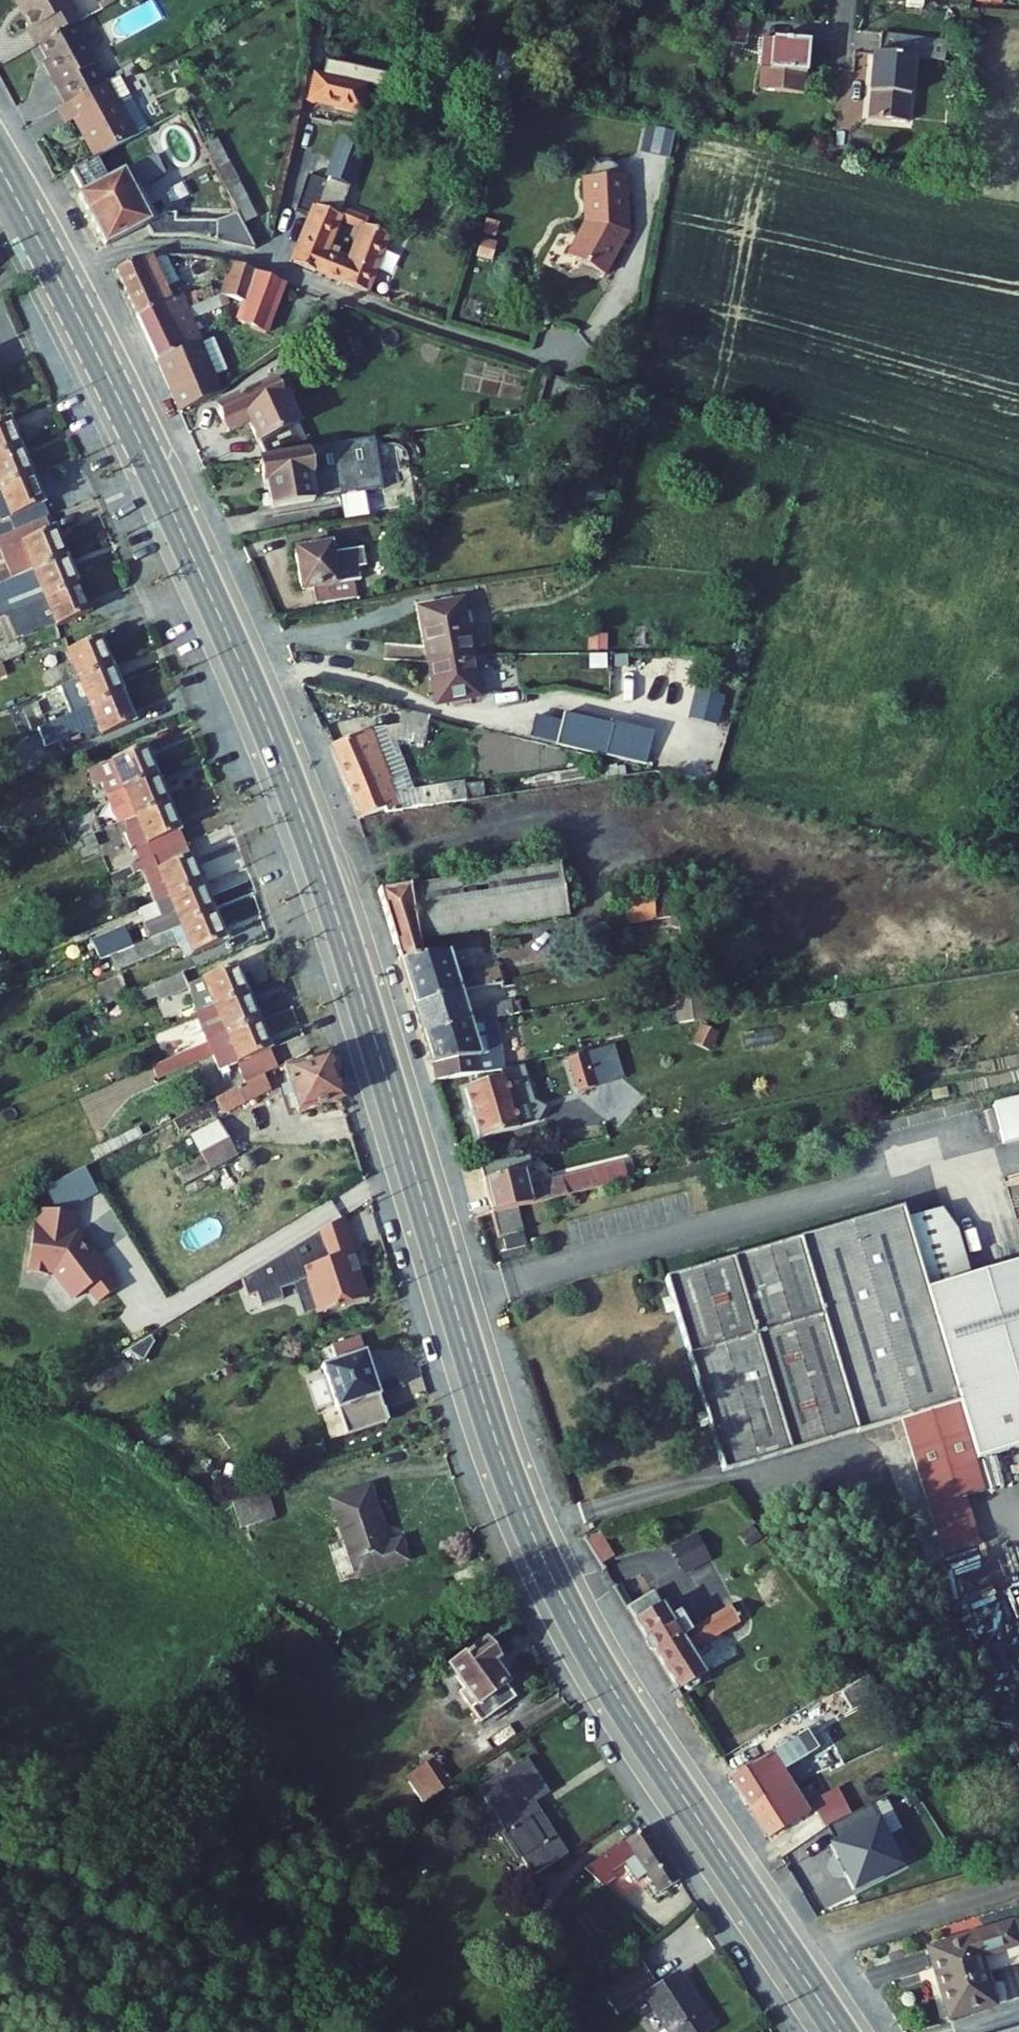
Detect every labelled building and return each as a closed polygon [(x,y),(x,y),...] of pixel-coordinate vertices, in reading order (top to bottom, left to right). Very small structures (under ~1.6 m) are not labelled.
[(29,32),(36,46),(40,45),(75,25),(81,22),(69,0),(15,0),(32,30),(29,32)] [(98,3),(101,10),(119,0),(103,0),(98,3)] [(924,9),(924,0),(908,0),(907,7),(924,9)] [(722,43),(746,45),(749,17),(725,14),(722,43)] [(61,84),(57,87),(67,105),(107,83),(75,25),(40,45),(48,61),(61,84)] [(872,54),(867,120),(909,123),(914,60),(944,62),(946,42),(880,33),(877,55),(872,54)] [(763,39),(758,91),(805,94),(808,43),(763,39)] [(48,61),(44,63),(57,87),(61,84),(48,61)] [(307,102),(317,104),(324,76),(314,73),(307,102)] [(66,125),(76,120),(97,158),(149,131),(120,76),(107,83),(67,105),(58,110),(66,125)] [(317,104),(361,114),(367,85),(324,76),(317,104)] [(672,155),(675,129),(645,125),(641,151),(672,155)] [(216,169),(228,163),(216,138),(204,145),(216,169)] [(80,197),(106,247),(147,226),(154,237),(191,237),(210,241),(215,221),(176,221),(177,213),(167,213),(149,222),(133,190),(165,173),(156,156),(107,181),(96,159),(72,171),(84,195),(80,197)] [(216,169),(244,224),(256,218),(228,163),(216,169)] [(567,256),(605,277),(628,233),(625,176),(582,178),(584,223),(567,256)] [(298,210),(313,216),(316,207),(326,184),(311,178),(298,210)] [(339,216),(316,207),(313,216),(294,263),(316,272),(318,266),(323,268),(326,255),(330,245),(339,216)] [(370,218),(343,207),(339,216),(330,245),(340,249),(336,259),(326,255),(323,268),(321,274),(365,291),(387,236),(366,227),(370,218)] [(210,241),(255,250),(256,248),(245,227),(215,221),(210,241)] [(487,221),(484,235),(494,238),(498,224),(487,221)] [(482,240),(478,257),(488,259),(493,243),(482,240)] [(152,258),(166,289),(176,284),(163,255),(152,258)] [(116,271),(137,318),(172,301),(166,289),(152,258),(138,262),(116,271)] [(246,302),(239,322),(244,324),(269,315),(276,309),(285,284),(233,264),(224,294),(246,302)] [(188,322),(228,306),(224,294),(187,310),(184,312),(188,322)] [(137,318),(157,361),(161,359),(195,343),(197,343),(188,322),(184,312),(187,310),(180,297),(172,301),(137,318)] [(244,324),(266,334),(276,309),(269,315),(244,324)] [(171,394),(180,413),(219,393),(197,343),(195,343),(161,359),(175,392),(171,394)] [(284,370),(267,377),(271,385),(287,377),(284,370)] [(250,424),(265,459),(311,451),(286,398),(295,394),(287,377),(271,385),(217,408),(225,426),(246,416),(250,424)] [(0,424),(0,457),(20,448),(9,421),(0,424)] [(382,491),(374,439),(311,451),(265,459),(261,460),(264,483),(268,482),(272,508),(382,491)] [(20,448),(0,457),(0,489),(32,476),(20,448)] [(12,518),(13,522),(17,530),(49,517),(32,476),(0,489),(0,523),(12,518)] [(0,552),(7,569),(0,572),(0,585),(66,557),(49,517),(17,530),(0,537),(0,552)] [(314,589),(316,605),(354,598),(352,582),(359,581),(356,567),(364,566),(362,549),(332,554),(331,544),(295,550),(302,591),(314,589)] [(77,585),(66,557),(0,585),(0,617),(1,617),(12,612),(25,607),(77,585)] [(57,627),(89,614),(77,585),(25,607),(36,633),(56,624),(57,627)] [(462,601),(420,608),(429,663),(471,656),(462,601)] [(12,612),(23,638),(36,633),(25,607),(12,612)] [(67,652),(79,680),(111,667),(99,638),(67,652)] [(589,640),(589,650),(607,649),(607,640),(589,640)] [(429,663),(436,704),(478,697),(471,656),(429,663)] [(24,710),(33,732),(38,730),(48,726),(123,694),(111,667),(79,680),(60,688),(67,707),(43,716),(38,704),(24,710)] [(691,717),(715,721),(720,693),(695,689),(691,717)] [(48,726),(55,743),(83,731),(88,742),(134,722),(123,694),(48,726)] [(402,713),(398,741),(426,745),(430,717),(402,713)] [(537,717),(531,737),(646,767),(654,734),(614,724),(614,727),(564,714),(561,723),(537,717)] [(403,775),(385,725),(371,730),(390,780),(403,775)] [(45,747),(55,743),(48,726),(38,730),(45,747)] [(391,813),(465,801),(463,785),(410,793),(403,775),(390,780),(371,730),(333,744),(363,818),(390,808),(391,813)] [(107,796),(156,776),(145,747),(89,770),(96,786),(101,784),(107,796)] [(118,824),(124,822),(168,803),(156,776),(107,796),(118,824)] [(485,798),(483,782),(463,785),(465,801),(485,798)] [(134,851),(139,863),(185,844),(168,803),(124,822),(128,832),(125,833),(132,852),(134,851)] [(88,851),(99,846),(94,835),(83,840),(88,851)] [(155,904),(202,885),(185,844),(139,863),(110,876),(113,884),(142,872),(148,888),(150,893),(155,904)] [(379,891),(404,977),(452,962),(448,951),(422,956),(420,941),(569,917),(560,862),(379,891)] [(177,928),(213,913),(202,885),(155,904),(139,911),(151,939),(163,933),(177,928)] [(609,929),(672,915),(668,890),(623,897),(626,914),(607,917),(609,929)] [(183,942),(189,956),(225,941),(213,913),(177,928),(183,942)] [(92,941),(100,960),(132,946),(124,928),(92,941)] [(100,960),(106,974),(169,948),(163,933),(151,939),(132,946),(100,960)] [(708,1018),(697,948),(682,950),(688,985),(693,1020),(708,1018)] [(503,984),(499,968),(472,975),(470,966),(454,971),(452,962),(404,977),(413,1006),(461,992),(503,984)] [(137,992),(142,1003),(159,996),(161,1001),(190,989),(196,1015),(247,994),(235,966),(188,985),(183,973),(137,992)] [(94,989),(102,1007),(128,996),(121,978),(94,989)] [(674,988),(680,1024),(693,1020),(688,985),(674,988)] [(488,1011),(467,1014),(461,992),(413,1006),(422,1037),(470,1022),(496,1018),(511,1015),(509,1003),(487,1006),(488,1011)] [(196,1015),(207,1043),(259,1022),(247,994),(196,1015)] [(502,1071),(503,1071),(496,1018),(470,1022),(422,1037),(436,1082),(502,1071)] [(238,1063),(247,1084),(264,1075),(278,1068),(259,1022),(207,1043),(151,1067),(157,1079),(212,1055),(219,1071),(238,1063)] [(692,1043),(711,1051),(719,1033),(700,1024),(692,1043)] [(584,1053),(594,1086),(623,1077),(613,1045),(584,1053)] [(567,1058),(577,1091),(594,1086),(584,1053),(567,1058)] [(284,1065),(286,1070),(285,1071),(289,1085),(281,1087),(284,1097),(292,1095),(297,1113),(341,1100),(328,1058),(293,1068),(291,1061),(284,1065)] [(465,1089),(480,1139),(539,1120),(545,1108),(533,1102),(522,1065),(503,1071),(502,1071),(504,1077),(465,1089)] [(216,1100),(223,1114),(272,1089),(264,1075),(247,1084),(216,1100)] [(934,1100),(949,1096),(946,1087),(931,1091),(934,1100)] [(1003,1146),(1018,1142),(1018,1101),(994,1107),(1003,1146)] [(208,1103),(175,1118),(181,1129),(213,1114),(208,1103)] [(238,1156),(219,1122),(192,1137),(202,1156),(175,1171),(184,1186),(213,1170),(238,1156)] [(123,1148),(144,1137),(139,1127),(118,1138),(123,1148)] [(91,1152),(96,1161),(123,1148),(118,1138),(91,1152)] [(247,1154),(242,1156),(239,1160),(239,1164),(242,1171),(251,1171),(255,1169),(256,1164),(255,1159),(252,1156),(247,1154)] [(493,1214),(517,1208),(628,1181),(624,1163),(528,1186),(524,1172),(533,1170),(529,1154),(480,1165),(493,1214)] [(189,1195),(218,1179),(213,1170),(184,1186),(189,1195)] [(517,1208),(493,1214),(499,1238),(524,1232),(517,1208)] [(106,1220),(111,1229),(121,1224),(116,1215),(106,1220)] [(958,1285),(925,1295),(892,1305),(873,1233),(869,1219),(629,1289),(681,1474),(979,1381),(983,1401),(927,1418),(945,1475),(1018,1453),(1018,1267),(958,1285)] [(344,1220),(241,1281),(246,1299),(256,1296),(258,1306),(281,1299),(278,1289),(298,1284),(297,1283),(305,1281),(315,1315),(363,1301),(350,1256),(354,1255),(344,1220)] [(873,1233),(892,1305),(925,1295),(905,1224),(873,1233)] [(504,1238),(508,1250),(527,1245),(524,1233),(504,1238)] [(298,1284),(292,1285),(301,1315),(314,1311),(305,1281),(297,1283),(298,1284)] [(339,1414),(380,1400),(359,1338),(332,1347),(337,1362),(323,1367),(339,1414)] [(332,1347),(318,1351),(323,1367),(337,1362),(332,1347)] [(686,1492),(927,1418),(983,1401),(979,1381),(681,1474),(686,1492)] [(346,1436),(387,1422),(380,1400),(339,1414),(346,1436)] [(331,1501),(357,1577),(409,1560),(402,1540),(389,1545),(371,1488),(331,1501)] [(241,1528),(275,1517),(267,1492),(233,1503),(241,1528)] [(738,1535),(749,1548),(762,1537),(751,1524),(738,1535)] [(584,1538),(600,1564),(614,1556),(600,1533),(584,1538)] [(670,1547),(685,1575),(712,1561),(697,1533),(670,1547)] [(653,1592),(627,1608),(678,1690),(685,1686),(687,1689),(691,1690),(698,1686),(699,1682),(697,1678),(704,1674),(690,1652),(739,1622),(731,1606),(690,1631),(679,1613),(670,1618),(653,1592)] [(458,1693),(480,1723),(516,1697),(507,1684),(509,1683),(493,1662),(499,1659),(499,1651),(493,1643),(487,1643),(485,1640),(447,1668),(463,1689),(458,1693)] [(795,1720),(761,1742),(772,1762),(801,1743),(806,1751),(800,1755),(812,1780),(822,1775),(795,1720)] [(761,1742),(719,1769),(757,1828),(795,1803),(781,1778),(768,1786),(759,1770),(772,1762),(761,1742)] [(435,1757),(404,1775),(421,1803),(452,1785),(435,1757)] [(479,1794),(538,1882),(573,1860),(575,1858),(541,1808),(554,1799),(529,1761),(479,1794)] [(812,1780),(804,1784),(809,1794),(828,1785),(822,1775),(812,1780)] [(828,1785),(809,1794),(819,1813),(837,1803),(828,1785)] [(837,1803),(819,1813),(825,1824),(843,1814),(837,1803)] [(900,1863),(877,1815),(827,1835),(854,1888),(900,1863)] [(646,1875),(665,1897),(684,1882),(647,1822),(592,1865),(615,1885),(623,1880),(618,1873),(623,1869),(635,1861),(646,1875)] [(623,1869),(636,1885),(646,1875),(635,1861),(623,1869)] [(1005,1930),(919,1957),(927,1980),(935,1978),(950,2027),(991,2014),(975,1964),(1012,1953),(1005,1930)] [(671,2031),(711,2031),(717,2028),(682,1974),(662,1988),(640,1954),(604,1988),(621,2016),(649,1998),(671,2031)]
